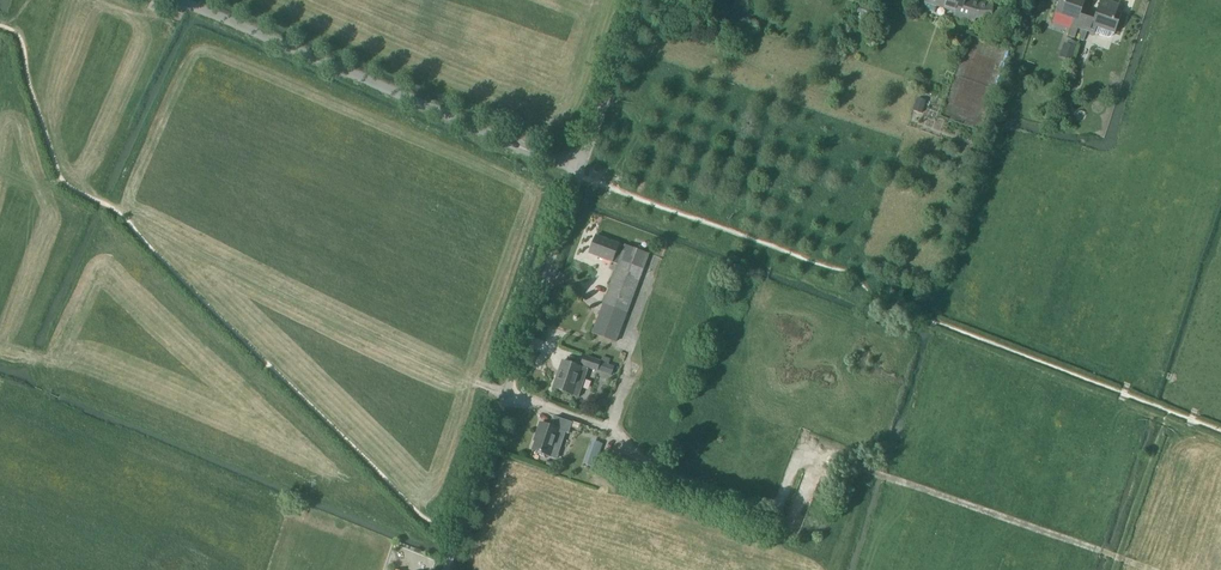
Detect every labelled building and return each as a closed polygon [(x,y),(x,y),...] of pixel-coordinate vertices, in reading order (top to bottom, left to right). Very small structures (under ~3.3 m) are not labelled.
[(926,2),(924,2),(922,8),(935,12),(937,6),(956,12),(954,18),(953,18),(973,25),(975,18),(991,19),(992,4),(991,4),(991,5),(980,4),(980,3),(979,3),(969,0),(926,0),(926,2)] [(1082,30),(1089,12),(1083,10),(1082,9),(1085,0),(1059,0),(1055,13),(1073,19),(1071,26),(1082,30)] [(1082,30),(1078,40),(1083,41),(1085,35),(1084,35),(1085,31),(1094,34),(1094,33),(1106,37),(1108,38),(1110,37),(1112,36),(1113,34),(1114,34),(1121,14),(1116,12),(1119,5),(1104,0),(1100,0),(1095,14),(1094,14),(1089,12),(1082,30)] [(1068,45),(1064,44),(1060,57),(1070,60),(1075,47),(1076,48),(1078,43),(1069,40),(1068,45)] [(913,111),(922,114),(926,101),(917,98),(917,99),(915,99),(911,110),(913,110),(913,111)] [(589,254),(612,263),(618,265),(592,333),(616,342),(649,254),(625,246),(624,247),(619,245),(619,244),(596,236),(589,254)] [(581,365),(597,371),(600,362),(584,356),(581,365)] [(600,362),(597,371),(611,376),(614,367),(608,365),(610,359),(602,356),(600,362)] [(562,361),(553,388),(578,397),(588,370),(562,361)] [(533,450),(532,451),(534,451),(550,457),(559,430),(568,434),(572,423),(555,417),(552,427),(540,423),(537,432),(539,433),(533,450)] [(595,442),(590,457),(597,460),(602,444),(595,442)]
